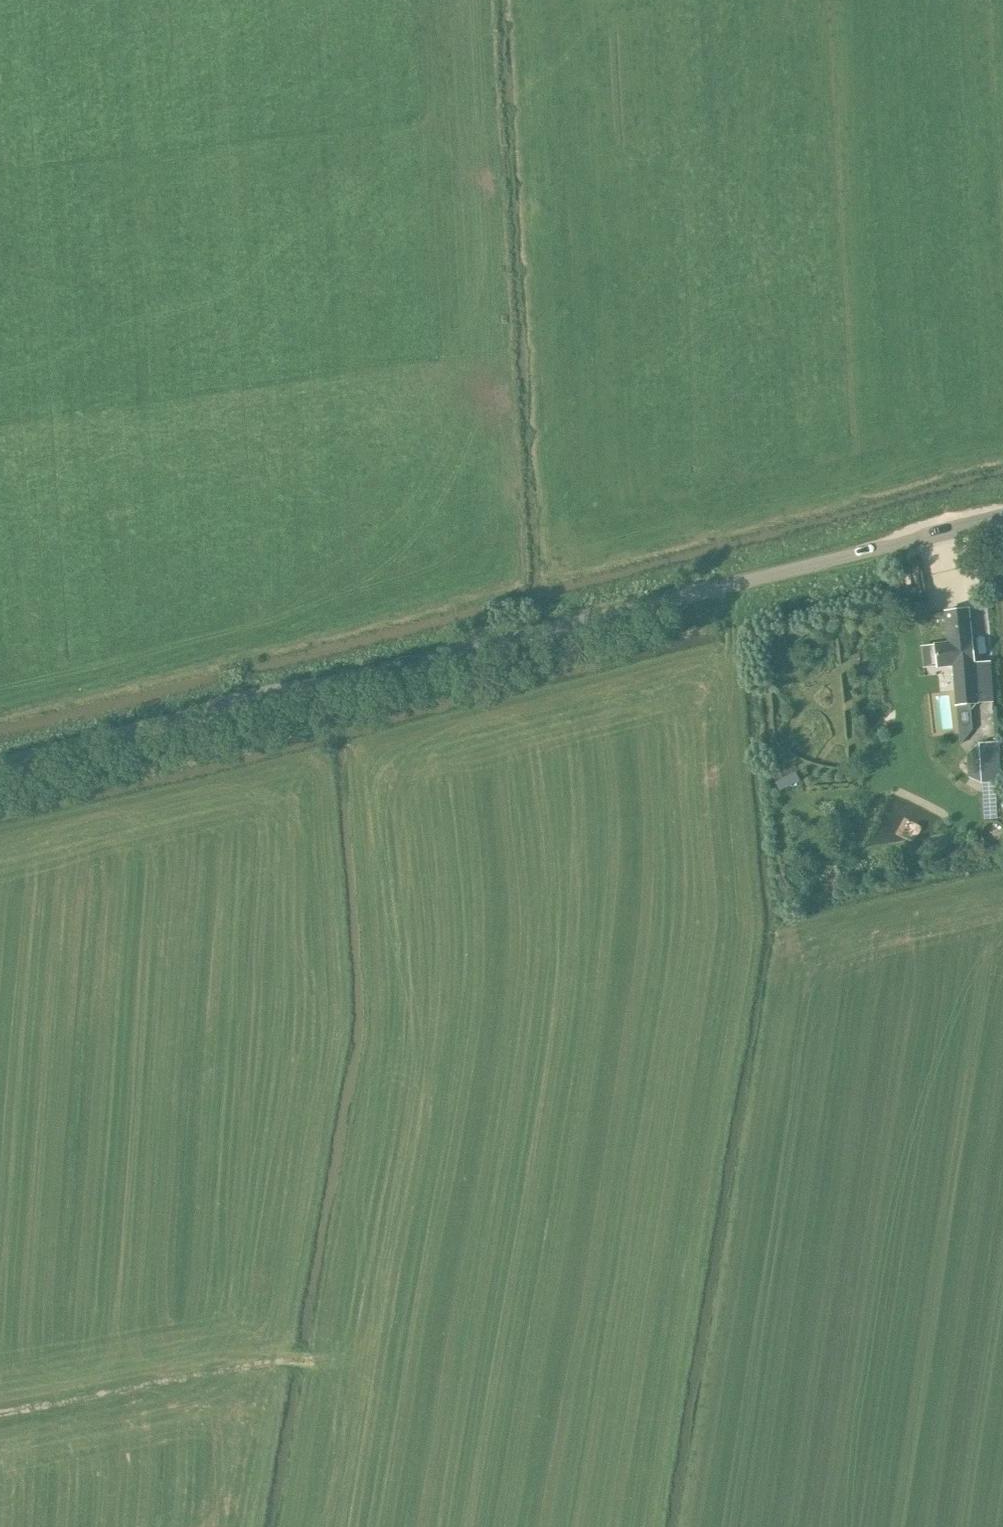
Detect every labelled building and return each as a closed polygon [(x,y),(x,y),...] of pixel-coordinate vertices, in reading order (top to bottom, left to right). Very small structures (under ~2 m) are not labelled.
[(945,611),(948,643),(935,644),(937,667),(955,665),(955,672),(953,672),(956,705),(970,704),(976,703),(974,671),(971,671),(971,663),(974,663),(968,609),(945,611)] [(989,662),(974,663),(974,671),(976,703),(992,702),(989,662)] [(959,745),(972,730),(970,704),(956,705),(959,745)] [(998,740),(980,741),(982,779),(1000,778),(998,740)]
